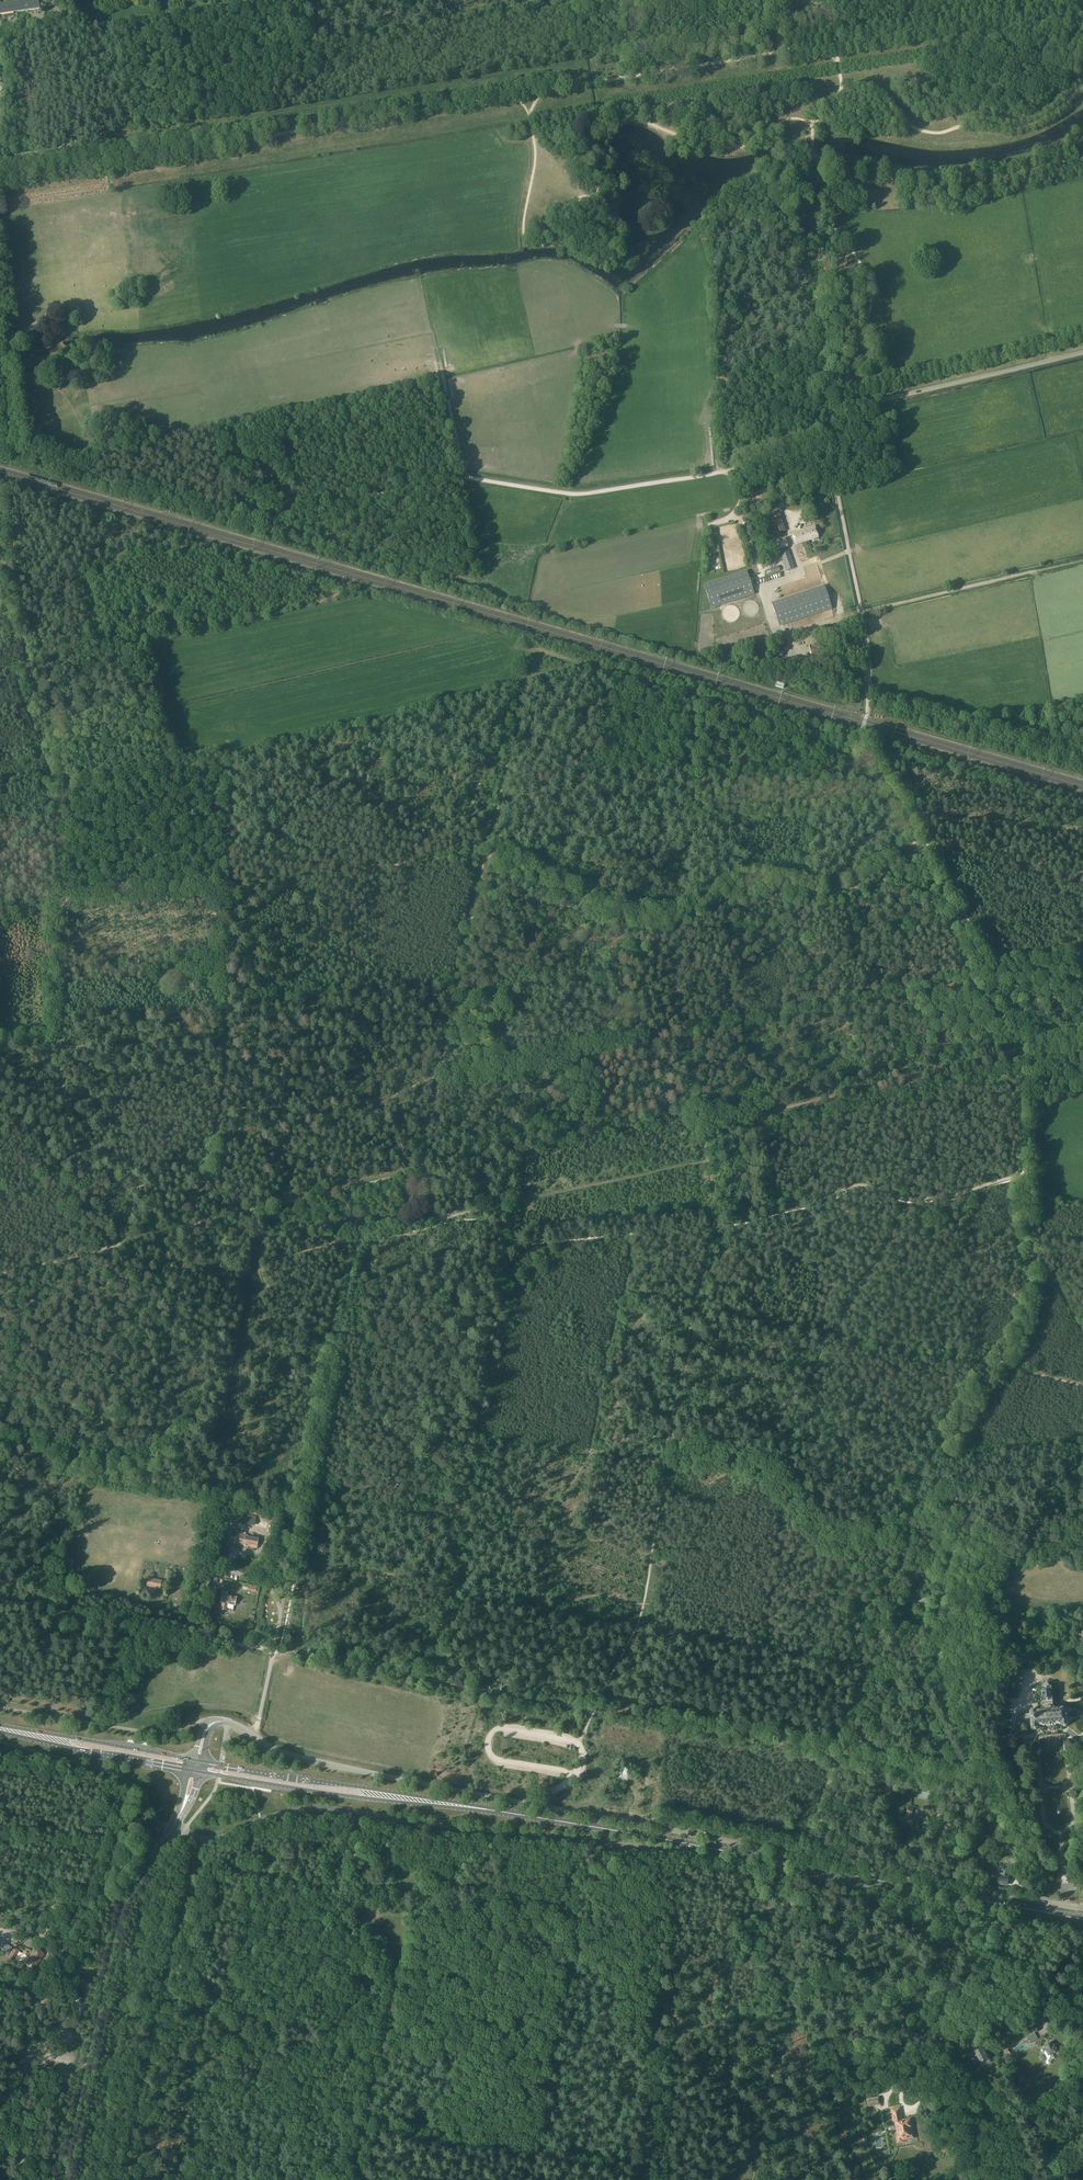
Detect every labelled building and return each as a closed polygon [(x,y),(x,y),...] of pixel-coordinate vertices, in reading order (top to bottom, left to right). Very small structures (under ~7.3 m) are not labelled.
[(40,8),(39,0),(33,0),(28,1),(27,0),(25,0),(25,1),(0,5),(0,14),(40,8)] [(771,504),(773,509),(784,506),(782,501),(771,504)] [(765,517),(767,521),(771,535),(783,531),(777,513),(765,517)] [(760,532),(756,518),(748,521),(752,534),(760,532)] [(796,545),(819,537),(815,526),(792,533),(796,545)] [(786,571),(794,568),(788,550),(780,553),(786,571)] [(778,565),(770,568),(772,574),(780,571),(778,565)] [(704,584),(712,608),(754,593),(750,582),(746,570),(704,584)] [(779,626),(831,608),(824,586),(772,604),(779,626)] [(255,1526),(257,1516),(241,1513),(239,1523),(255,1526)] [(259,1537),(245,1535),(246,1532),(237,1530),(237,1533),(235,1544),(257,1548),(259,1537)] [(204,1579),(203,1586),(212,1588),(214,1577),(208,1576),(207,1580),(204,1579)] [(160,1589),(162,1581),(149,1578),(147,1586),(160,1589)] [(235,1605),(237,1597),(227,1595),(228,1594),(224,1593),(222,1602),(223,1603),(222,1609),(227,1610),(228,1604),(235,1605)] [(1056,1709),(1055,1708),(1055,1707),(1054,1706),(1053,1697),(1053,1696),(1054,1695),(1054,1694),(1054,1693),(1053,1693),(1053,1692),(1053,1691),(1052,1690),(1052,1687),(1051,1686),(1051,1685),(1051,1684),(1050,1684),(1049,1683),(1049,1682),(1048,1682),(1048,1680),(1049,1680),(1049,1679),(1048,1679),(1047,1678),(1046,1678),(1045,1678),(1045,1679),(1044,1679),(1043,1679),(1042,1680),(1043,1681),(1044,1682),(1043,1683),(1042,1684),(1042,1685),(1041,1686),(1041,1687),(1041,1688),(1041,1691),(1042,1691),(1043,1698),(1042,1698),(1043,1707),(1042,1708),(1041,1708),(1041,1709),(1041,1710),(1036,1710),(1036,1709),(1036,1708),(1031,1709),(1031,1711),(1030,1711),(1031,1713),(1022,1714),(1023,1725),(1032,1724),(1032,1728),(1033,1728),(1033,1729),(1034,1729),(1037,1729),(1038,1728),(1039,1728),(1039,1725),(1061,1723),(1061,1726),(1062,1726),(1063,1727),(1066,1726),(1067,1725),(1068,1725),(1068,1722),(1070,1722),(1071,1721),(1072,1721),(1072,1720),(1082,1719),(1081,1709),(1072,1710),(1072,1709),(1071,1709),(1071,1708),(1070,1708),(1069,1708),(1067,1708),(1066,1708),(1066,1707),(1065,1707),(1065,1706),(1064,1706),(1063,1705),(1062,1706),(1061,1707),(1061,1708),(1056,1709)] [(896,1789),(889,1787),(888,1796),(895,1798),(896,1789)] [(935,1823),(941,1824),(945,1801),(940,1800),(938,1810),(937,1810),(936,1816),(935,1823)] [(914,1809),(913,1808),(909,1807),(906,1818),(901,1817),(900,1821),(902,1821),(901,1822),(902,1825),(905,1826),(907,1824),(915,1825),(914,1826),(919,1827),(921,1821),(909,1819),(910,1815),(913,1816),(914,1809)] [(1009,1858),(1010,1859),(1008,1860),(1011,1865),(1014,1863),(1016,1866),(1020,1863),(1013,1854),(1009,1858)] [(991,1873),(990,1876),(998,1878),(998,1883),(1007,1885),(1009,1875),(1010,1869),(1003,1868),(1003,1869),(1002,1869),(1002,1870),(1003,1870),(1003,1874),(999,1873),(999,1874),(995,1873),(996,1868),(991,1867),(991,1873)] [(31,1954),(24,1950),(23,1952),(14,1947),(8,1957),(24,1966),(26,1963),(31,1954)] [(43,1953),(35,1949),(31,1954),(26,1963),(34,1968),(43,1953)] [(1050,1982),(1059,1976),(1057,1973),(1048,1979),(1050,1982)] [(1035,2033),(1027,2037),(1020,2041),(1022,2044),(1026,2041),(1029,2040),(1031,2043),(1038,2039),(1035,2033)] [(955,2047),(963,2043),(960,2036),(951,2040),(955,2047)] [(1053,2054),(1058,2051),(1055,2045),(1053,2041),(1044,2046),(1046,2050),(1046,2051),(1045,2051),(1045,2052),(1048,2058),(1046,2062),(1047,2064),(1049,2064),(1051,2064),(1052,2060),(1055,2058),(1053,2054)] [(979,2063),(990,2058),(984,2046),(973,2052),(969,2054),(971,2057),(975,2055),(979,2063)] [(1011,2055),(1009,2051),(1007,2048),(998,2053),(1000,2057),(1004,2055),(1005,2058),(1011,2055)] [(868,2106),(881,2104),(879,2097),(867,2099),(868,2106)] [(907,2139),(913,2138),(910,2120),(902,2122),(901,2114),(902,2114),(900,2107),(891,2109),(893,2121),(895,2120),(897,2136),(896,2136),(898,2143),(903,2142),(903,2139),(907,2138),(907,2139)]
